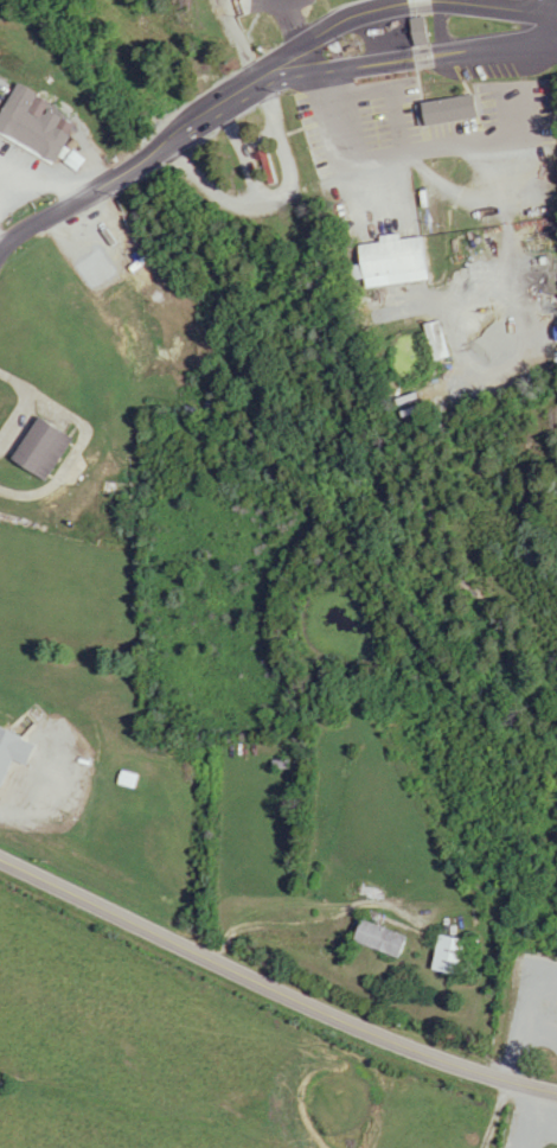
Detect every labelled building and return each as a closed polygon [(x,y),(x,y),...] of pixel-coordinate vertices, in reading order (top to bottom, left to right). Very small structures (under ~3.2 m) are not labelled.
[(65,162),(78,134),(37,114),(47,94),(25,83),(2,131),(65,162)] [(485,119),(481,96),(431,103),(435,127),(485,119)] [(370,245),(374,288),(432,282),(427,237),(405,239),(404,235),(387,237),(388,243),(370,245)] [(428,325),(440,361),(455,357),(443,321),(428,325)] [(18,458),(48,480),(79,440),(49,417),(18,458)] [(35,766),(46,741),(2,723),(0,727),(0,799),(3,800),(20,760),(35,766)] [(283,769),(283,761),(267,761),(267,769),(283,769)] [(342,941),(395,959),(403,937),(350,918),(342,941)] [(462,939),(429,935),(424,972),(458,976),(462,939)] [(546,1004),(546,1058),(556,1058),(556,1004),(546,1004)]
